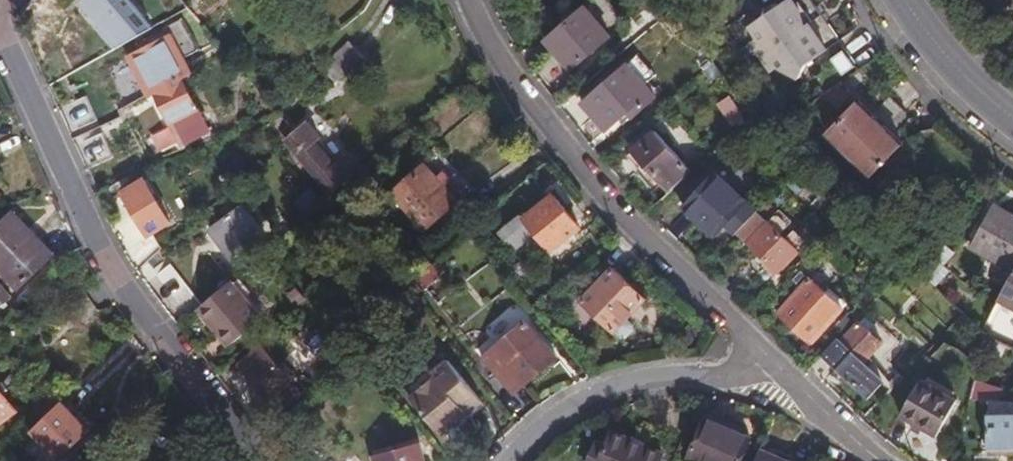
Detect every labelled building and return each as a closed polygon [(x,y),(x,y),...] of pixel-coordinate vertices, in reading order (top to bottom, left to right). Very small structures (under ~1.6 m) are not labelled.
[(53,11),(66,0),(43,0),(53,11)] [(113,50),(151,30),(136,0),(87,0),(113,50)] [(831,45),(800,0),(785,0),(760,17),(739,32),(747,44),(741,48),(761,78),(767,73),(790,84),(796,71),(831,45)] [(563,71),(605,38),(581,8),(540,41),(551,55),(563,71)] [(183,24),(145,43),(149,50),(128,60),(147,99),(153,96),(165,119),(180,148),(200,138),(206,135),(179,82),(189,78),(182,64),(198,55),(183,24)] [(330,85),(356,60),(342,44),(315,70),(330,85)] [(634,56),(621,66),(623,67),(639,88),(651,78),(634,56)] [(639,88),(623,67),(576,104),(581,111),(599,133),(621,115),(625,120),(650,101),(639,88)] [(838,105),(851,93),(838,79),(825,92),(838,105)] [(883,132),(899,115),(887,104),(882,99),(866,116),(852,103),(820,136),(865,178),(897,145),(883,132)] [(132,152),(140,168),(180,148),(165,119),(125,138),(132,152)] [(325,194),(346,176),(334,162),(328,167),(314,150),(308,143),(315,137),(302,122),(275,144),(290,162),(295,158),(325,194)] [(647,179),(662,198),(687,177),(651,133),(626,153),(647,179)] [(423,246),(457,217),(442,200),(415,168),(381,197),(423,246)] [(719,224),(728,233),(731,231),(748,215),(710,175),(677,207),(686,218),(705,238),(716,227),(719,224)] [(130,245),(165,229),(142,183),(108,200),(119,223),(130,245)] [(548,254),(576,231),(564,216),(549,198),(521,221),(535,238),(548,254)] [(44,247),(38,241),(5,206),(0,211),(0,270),(10,280),(44,247)] [(998,219),(1000,214),(984,206),(962,246),(1010,272),(1012,266),(1012,228),(998,219)] [(226,264),(259,239),(237,210),(203,234),(215,250),(226,264)] [(793,255),(752,211),(748,215),(731,231),(757,258),(772,274),(793,255)] [(1011,220),(1000,214),(998,219),(1012,228),(1012,221),(1011,220)] [(535,238),(521,221),(518,218),(494,238),(511,258),(535,238)] [(716,227),(725,236),(728,233),(719,224),(716,227)] [(928,261),(942,244),(933,236),(918,253),(928,261)] [(917,274),(928,282),(953,252),(942,244),(928,261),(917,274)] [(992,304),(1012,315),(1012,266),(1010,272),(992,304)] [(604,336),(638,307),(622,288),(608,272),(574,301),(604,336)] [(806,346),(839,311),(805,280),(773,314),(790,330),(806,346)] [(228,281),(196,308),(218,335),(214,338),(224,350),(260,319),(228,281)] [(218,335),(196,308),(191,312),(207,330),(214,338),(218,335)] [(476,361),(508,397),(546,365),(551,361),(520,324),(476,361)] [(835,338),(817,355),(832,370),(854,393),(868,379),(854,364),(875,345),(856,325),(839,342),(835,338)] [(264,400),(285,382),(256,348),(235,366),(247,380),(264,400)] [(442,361),(427,374),(430,378),(405,399),(437,436),(454,422),(451,418),(459,411),(462,415),(478,401),(442,361)] [(430,378),(427,374),(424,370),(399,392),(405,399),(430,378)] [(932,438),(953,402),(916,381),(895,417),(919,431),(932,438)] [(982,402),(991,402),(995,390),(970,381),(964,402),(982,402)] [(27,418),(48,398),(38,388),(18,408),(27,418)] [(67,407),(56,395),(24,425),(52,454),(83,425),(67,407)] [(991,402),(982,402),(981,451),(992,452),(1012,452),(1012,403),(991,402)] [(454,422),(462,415),(459,411),(451,418),(454,422)] [(745,438),(699,419),(694,430),(683,457),(692,460),(735,460),(745,438)] [(656,456),(630,446),(595,432),(590,446),(580,442),(572,460),(654,460),(656,456)] [(413,446),(368,458),(369,460),(417,460),(413,446)] [(787,460),(753,447),(747,460),(787,460)]
